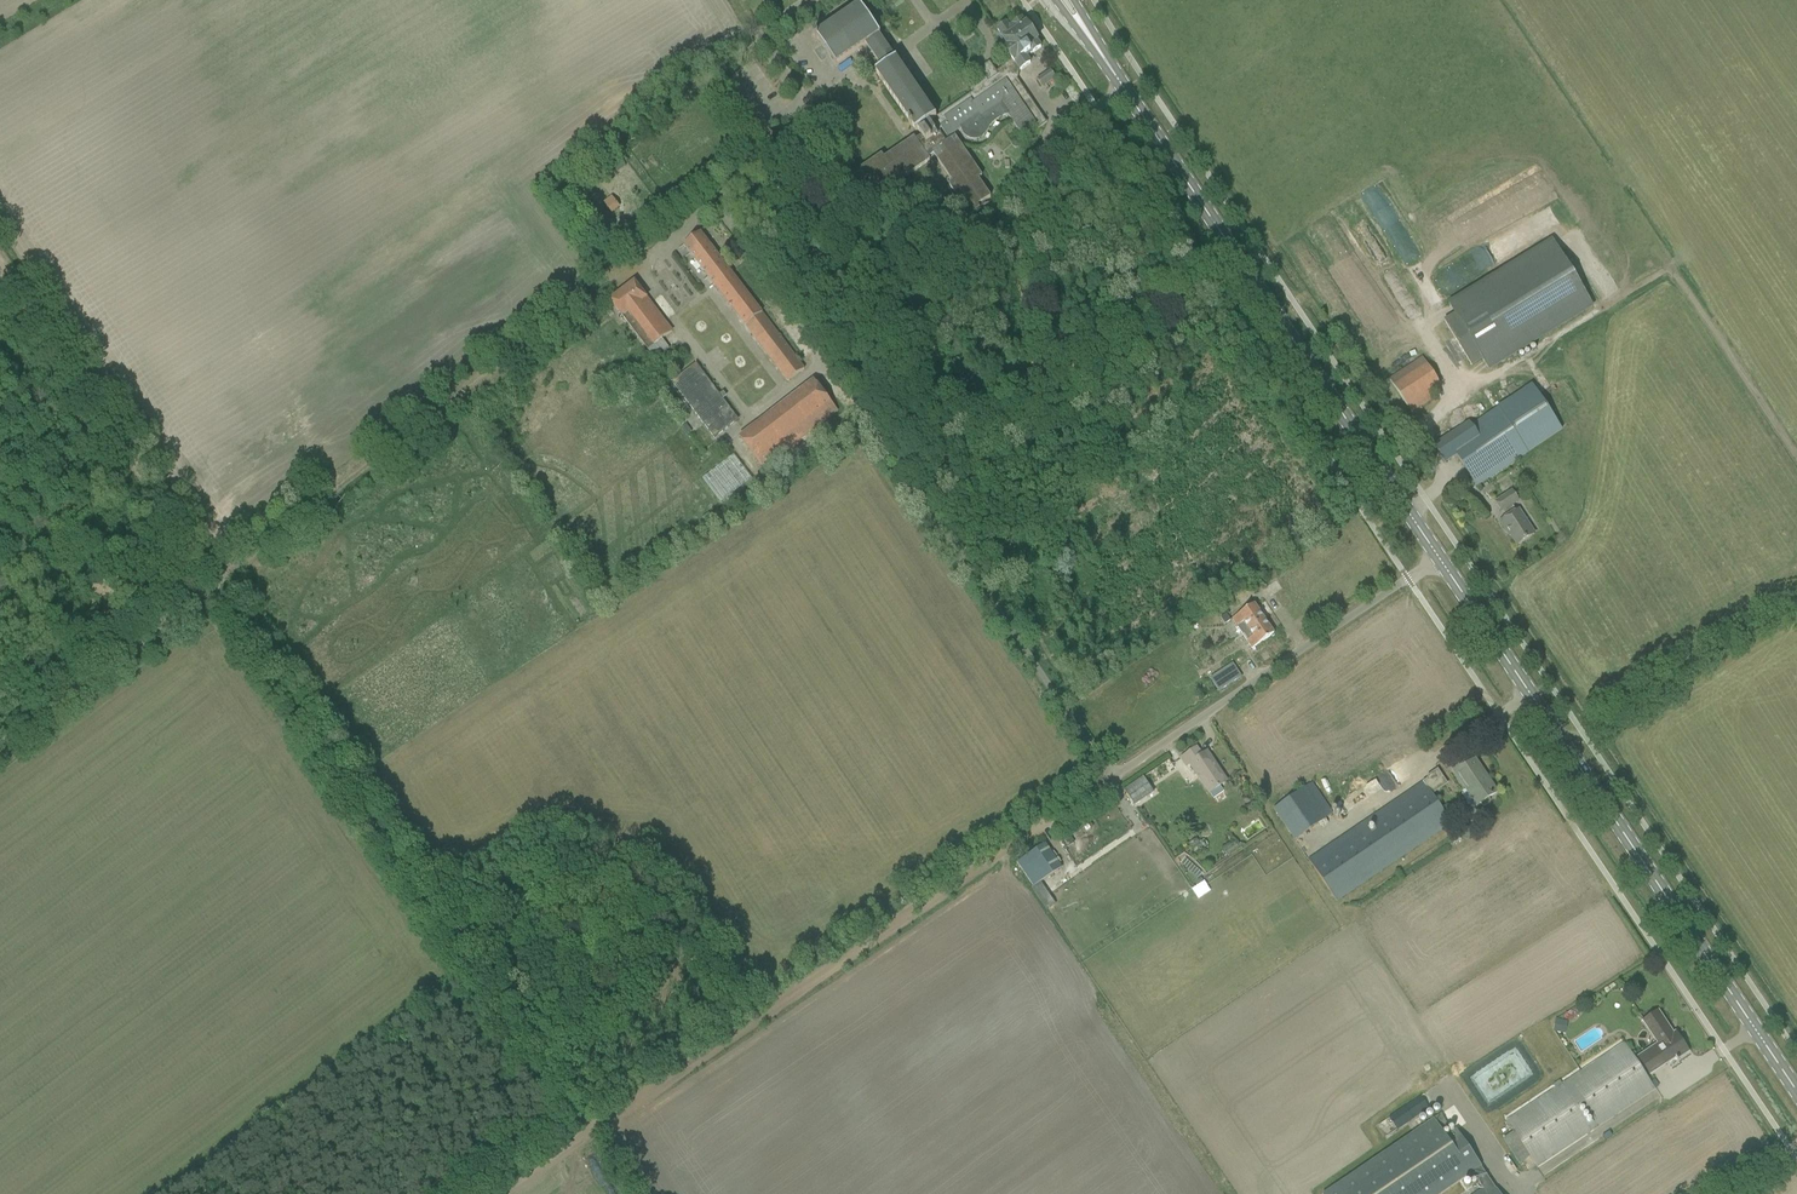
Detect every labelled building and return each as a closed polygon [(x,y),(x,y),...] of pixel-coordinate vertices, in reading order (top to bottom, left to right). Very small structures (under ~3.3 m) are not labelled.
[(746,7),(750,15),(760,10),(756,2),(746,7)] [(915,132),(917,131),(935,117),(895,59),(879,36),(880,35),(859,5),(815,35),(814,34),(812,36),(815,40),(817,39),(835,65),(865,45),(881,68),(875,73),(915,132)] [(1005,50),(1010,58),(1019,70),(1020,71),(1030,63),(1026,58),(1040,48),(1036,42),(1037,41),(1026,25),(1025,26),(1021,20),(1009,28),(1005,24),(997,30),(1004,40),(1003,41),(1008,48),(1005,50)] [(865,198),(868,196),(869,197),(887,184),(889,188),(929,161),(927,158),(933,154),(952,182),(948,185),(970,216),(991,201),(989,198),(990,197),(978,179),(981,177),(954,137),(953,138),(951,135),(960,129),(961,131),(962,134),(964,136),(966,138),(971,140),(973,140),(975,140),(978,140),(980,139),(982,137),(985,134),(989,127),(995,122),(1002,117),(1008,115),(1022,135),(1036,126),(1038,129),(1046,123),(1013,74),(1019,70),(1010,58),(1003,63),(1005,65),(994,72),(991,67),(982,73),(986,78),(970,89),(972,92),(935,117),(917,131),(921,137),(916,141),(914,138),(884,159),(881,155),(850,176),(865,198)] [(1055,79),(1050,71),(1036,80),(1042,88),(1055,79)] [(605,192),(598,199),(607,209),(614,201),(605,192)] [(705,240),(700,232),(683,245),(689,253),(705,240)] [(705,240),(689,253),(695,260),(711,248),(705,240)] [(1592,306),(1553,242),(1448,305),(1454,315),(1444,321),(1471,366),(1482,360),(1487,370),(1592,306)] [(711,248),(695,260),(701,268),(717,256),(711,248)] [(717,256),(701,268),(707,276),(723,263),(717,256)] [(723,263),(707,276),(712,283),(729,271),(723,263)] [(729,271),(712,283),(725,300),(746,327),(766,354),(787,382),(804,369),(783,342),(762,314),(741,287),(729,271)] [(634,282),(616,296),(610,301),(647,350),(662,339),(672,332),(634,282)] [(662,339),(647,350),(655,360),(669,349),(662,339)] [(1389,380),(1394,388),(1412,415),(1422,409),(1421,407),(1435,398),(1430,390),(1439,384),(1421,358),(1389,380)] [(695,363),(671,382),(714,438),(738,419),(695,363)] [(814,381),(748,432),(739,438),(762,469),(837,411),(814,381)] [(1462,413),(1437,430),(1426,437),(1444,463),(1455,455),(1476,486),(1561,430),(1532,385),(1470,426),(1462,413)] [(1485,412),(1498,403),(1487,387),(1474,396),(1485,412)] [(685,425),(681,428),(687,435),(690,432),(685,425)] [(1511,492),(1505,496),(1495,502),(1501,511),(1502,511),(1506,517),(1500,522),(1505,531),(1507,530),(1517,545),(1534,534),(1518,510),(1516,511),(1512,505),(1517,501),(1511,492)] [(1231,619),(1241,634),(1263,619),(1253,604),(1231,619)] [(1226,615),(1220,619),(1225,625),(1230,621),(1226,615)] [(1263,619),(1241,634),(1251,649),(1273,634),(1263,619)] [(1233,664),(1211,678),(1220,692),(1242,677),(1242,676),(1237,670),(1233,664)] [(1180,758),(1186,766),(1189,764),(1208,794),(1209,793),(1213,799),(1223,792),(1219,786),(1224,783),(1215,770),(1218,769),(1206,752),(1201,755),(1196,747),(1180,758)] [(1464,756),(1454,762),(1449,766),(1465,790),(1462,792),(1461,796),(1470,809),(1474,809),(1480,805),(1481,806),(1484,808),(1489,804),(1489,801),(1487,798),(1496,792),(1486,777),(1484,779),(1472,762),(1474,761),(1475,761),(1475,760),(1470,763),(1464,756)] [(1426,779),(1308,860),(1336,902),(1450,826),(1430,797),(1447,785),(1437,769),(1427,777),(1426,779)] [(1123,791),(1134,807),(1154,794),(1143,778),(1123,791)] [(1304,788),(1273,809),(1280,819),(1293,838),(1294,841),(1333,814),(1332,814),(1331,812),(1311,783),(1304,788)] [(1189,845),(1195,855),(1202,849),(1197,840),(1189,845)] [(1227,857),(1239,849),(1235,843),(1223,851),(1227,857)] [(1019,861),(1035,886),(1060,869),(1044,844),(1019,861)] [(1533,897),(1535,908),(1544,906),(1541,895),(1533,897)] [(1638,1057),(1643,1064),(1650,1074),(1675,1057),(1677,1061),(1679,1060),(1678,1058),(1687,1052),(1675,1033),(1669,1036),(1665,1030),(1669,1028),(1658,1012),(1642,1022),(1657,1045),(1638,1057)] [(1553,1032),(1565,1034),(1567,1022),(1555,1020),(1553,1032)] [(1506,1122),(1512,1132),(1502,1139),(1519,1164),(1529,1157),(1536,1168),(1654,1089),(1624,1043),(1506,1122)] [(1508,1048),(1459,1073),(1475,1103),(1524,1078),(1508,1048)] [(1323,1193),(1441,1193),(1472,1173),(1482,1189),(1491,1183),(1455,1131),(1445,1137),(1437,1124),(1443,1120),(1438,1116),(1323,1193)] [(1381,1116),(1367,1126),(1375,1136),(1388,1126),(1381,1116)] [(1607,1131),(1601,1135),(1604,1140),(1610,1136),(1607,1131)] [(1482,1189),(1475,1193),(1499,1193),(1491,1183),(1482,1189)]
